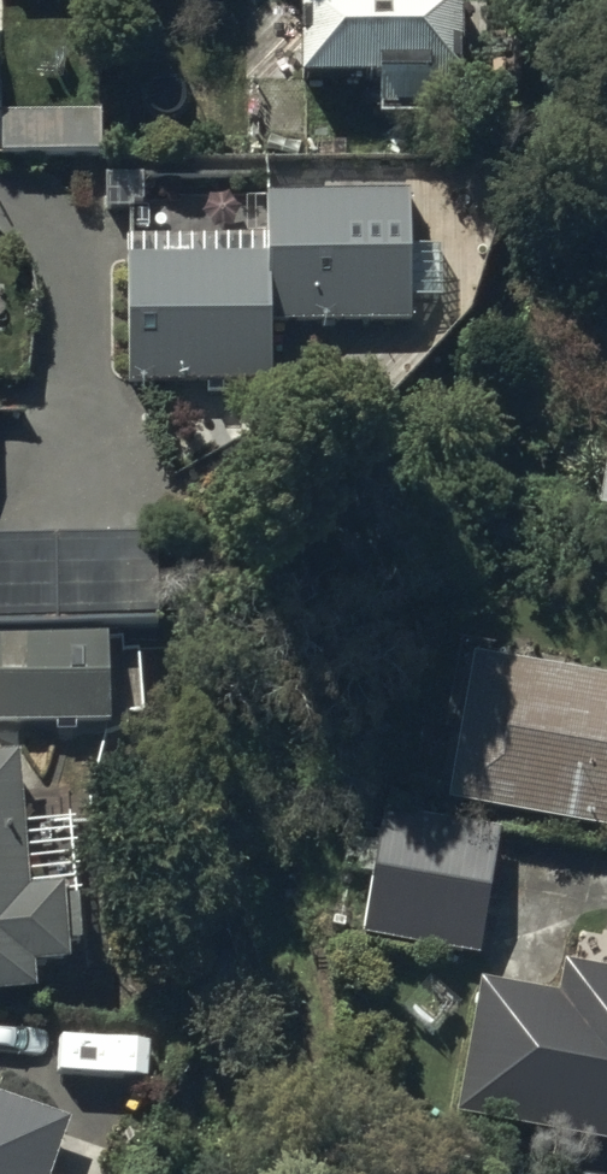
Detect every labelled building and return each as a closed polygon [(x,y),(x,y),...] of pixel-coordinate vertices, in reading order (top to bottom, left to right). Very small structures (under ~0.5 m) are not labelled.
[(472,8),(412,9),(412,0),(388,0),(388,5),(310,6),(312,89),(389,87),(390,112),(475,110),(472,8)] [(274,201),(274,266),(274,331),(416,330),(415,200),(274,201)] [(274,331),(274,266),(133,267),(134,384),(275,383),(274,331)] [(596,504),(606,507),(606,443),(596,504)] [(0,548),(0,628),(181,628),(181,547),(0,548)] [(0,653),(0,730),(115,727),(113,650),(0,653)] [(483,672),(458,808),(606,835),(606,694),(483,672)] [(0,775),(0,978),(74,974),(70,910),(32,912),(24,773),(0,775)] [(508,843),(391,826),(373,944),(490,962),(508,843)] [(576,976),(569,1012),(496,999),(474,1123),(606,1147),(606,982),(576,976)] [(0,1103),(0,1173),(43,1173),(61,1124),(0,1103)]
